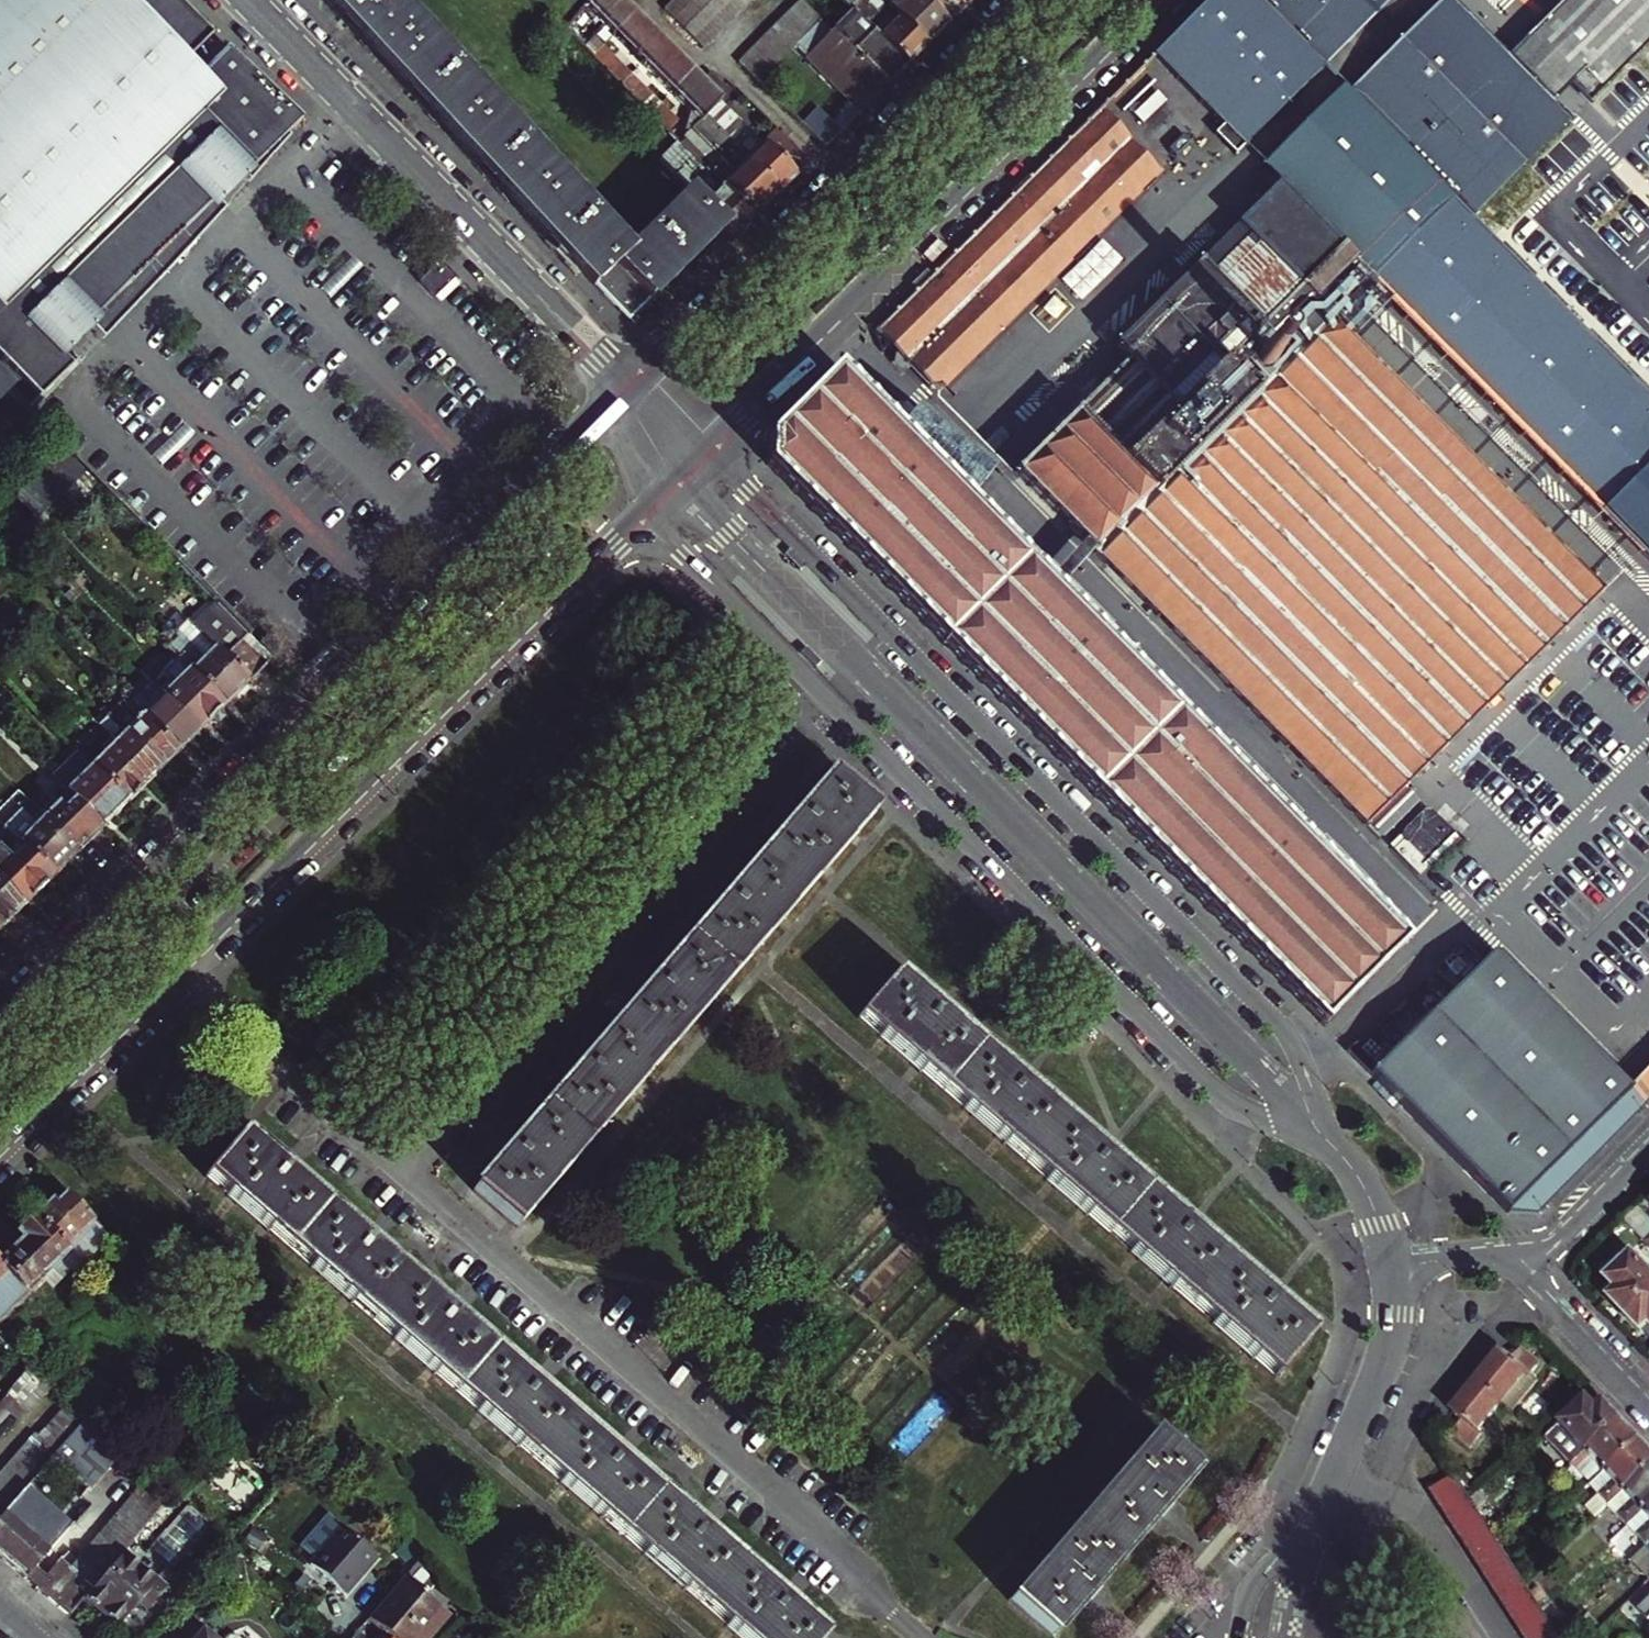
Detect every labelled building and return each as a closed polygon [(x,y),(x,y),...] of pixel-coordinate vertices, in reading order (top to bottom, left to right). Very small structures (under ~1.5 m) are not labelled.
[(288,136),(300,123),(228,50),(203,76),(188,61),(214,36),(179,0),(0,0),(0,385),(8,393),(24,409),(27,411),(73,368),(66,361),(103,322),(98,317),(208,209),(213,213),(255,173),(288,136)] [(595,284),(630,251),(397,0),(334,0),(595,284)] [(619,0),(588,0),(585,5),(615,36),(635,16),(623,4),(619,0)] [(685,28),(696,17),(679,0),(675,0),(666,9),(685,28)] [(696,17),(707,7),(700,0),(679,0),(696,17)] [(707,7),(726,26),(735,17),(719,0),(714,0),(707,7)] [(740,0),(719,0),(735,17),(746,6),(740,0)] [(888,9),(879,0),(860,0),(859,1),(858,0),(842,0),(855,13),(908,66),(927,48),(888,9)] [(920,0),(882,0),(889,7),(888,9),(927,48),(947,27),(920,0)] [(947,27),(966,9),(957,0),(920,0),(947,27)] [(966,9),(975,0),(957,0),(966,9)] [(1152,55),(1211,115),(1203,124),(1213,134),(1217,129),(1237,150),(1242,146),(1242,147),(1327,67),(1260,0),(1208,0),(1152,55)] [(1327,67),(1398,0),(1260,0),(1327,67)] [(1355,98),(1474,216),(1544,146),(1563,126),(1648,39),(1648,0),(1573,0),(1514,59),(1454,0),(1452,0),(1355,98)] [(823,21),(803,1),(792,11),(812,32),(823,21)] [(707,7),(696,17),(715,37),(726,26),(707,7)] [(781,22),(801,42),(812,32),(792,11),(781,22)] [(855,13),(835,32),(889,86),(908,66),(855,13)] [(635,16),(615,36),(643,64),(663,45),(635,16)] [(704,48),(715,37),(696,17),(685,28),(704,48)] [(797,46),(863,112),(889,86),(835,32),(823,21),(812,32),(801,42),(797,46)] [(771,32),(791,52),(797,46),(801,42),(781,22),(771,32)] [(780,62),(791,52),(771,32),(761,42),(780,62)] [(770,72),(780,62),(761,42),(751,52),(770,72)] [(663,45),(643,64),(674,97),(695,77),(663,45)] [(594,57),(611,74),(620,64),(604,48),(594,57)] [(759,83),(770,72),(751,52),(740,63),(759,83)] [(721,103),(732,92),(713,72),(701,83),(721,103)] [(623,76),(618,81),(623,86),(628,80),(623,76)] [(701,83),(695,77),(674,97),(700,123),(704,120),(721,103),(701,83)] [(628,80),(623,86),(627,90),(632,85),(628,80)] [(1292,161),(1353,99),(1342,88),(1259,166),(1274,179),(1292,161)] [(647,93),(638,101),(654,117),(662,108),(647,93)] [(1474,216),(1355,98),(1353,99),(1292,161),(1274,179),(1260,193),(1341,274),(1352,263),(1648,557),(1648,389),(1474,216)] [(779,196),(811,165),(784,137),(769,152),(721,103),(704,120),(779,196)] [(1100,107),(1087,120),(1097,131),(1111,118),(1100,107)] [(654,117),(669,132),(677,124),(662,108),(654,117)] [(826,149),(842,133),(817,109),(802,124),(826,149)] [(1087,120),(875,331),(899,354),(898,362),(903,367),(911,366),(932,387),(944,389),(979,355),(1162,172),(1130,140),(1132,139),(1111,118),(1097,131),(1087,120)] [(759,217),(779,196),(704,120),(700,123),(685,138),(687,140),(718,171),(715,174),(713,176),(756,220),(759,217)] [(1237,150),(1217,129),(1213,134),(1233,155),(1237,150)] [(715,174),(718,171),(687,140),(685,143),(682,145),(694,157),(713,176),(715,174)] [(690,193),(724,227),(736,239),(756,220),(713,176),(694,157),(683,167),(668,151),(658,161),(690,193)] [(690,193),(630,251),(595,284),(616,306),(618,304),(624,310),(637,306),(640,309),(724,227),(690,193)] [(1260,193),(1237,217),(1318,297),(1341,274),(1260,193)] [(1603,588),(1315,300),(1238,223),(1115,345),(1129,359),(1016,471),(1087,542),(1095,550),(1160,617),(1176,602),(1187,613),(1171,628),(1289,746),(1305,731),(1316,742),(1301,758),(1367,824),(1603,588)] [(451,275),(441,265),(426,280),(436,289),(451,275)] [(451,275),(436,289),(439,292),(454,278),(451,275)] [(769,465),(1325,1025),(1367,984),(1407,944),(1054,590),(1046,582),(967,502),(991,478),(913,416),(897,432),(836,369),(769,437),(769,465)] [(1054,590),(1095,550),(1087,542),(1046,582),(1054,590)] [(10,586),(0,576),(0,596),(10,586)] [(1160,617),(1171,628),(1187,613),(1176,602),(1160,617)] [(247,635),(241,641),(223,658),(186,620),(166,640),(170,644),(166,648),(187,669),(224,708),(266,666),(272,660),(247,635)] [(274,659),(283,650),(267,635),(258,644),(274,659)] [(157,690),(199,733),(224,708),(187,669),(171,685),(166,680),(157,690)] [(139,718),(176,756),(199,733),(157,690),(146,678),(123,701),(139,718)] [(120,728),(109,738),(151,780),(176,756),(139,718),(124,732),(120,728)] [(1289,746),(1301,758),(1316,742),(1305,731),(1289,746)] [(90,766),(127,804),(151,780),(109,738),(99,749),(103,753),(90,766)] [(52,778),(75,801),(102,829),(127,804),(90,766),(78,753),(52,778)] [(590,1057),(578,1071),(518,1140),(505,1155),(476,1189),(518,1226),(877,809),(834,773),(804,808),(792,822),(733,890),(721,905),(661,974),(649,988),(590,1057)] [(23,809),(5,827),(25,848),(54,877),(102,829),(75,801),(64,811),(53,799),(33,819),(23,809)] [(792,822),(804,808),(802,806),(796,814),(790,821),(792,822)] [(1403,838),(1394,847),(1419,873),(1457,837),(1431,811),(1425,811),(1403,832),(1403,838)] [(25,906),(54,877),(25,848),(12,861),(0,849),(0,881),(25,906)] [(0,931),(25,906),(0,881),(0,931)] [(719,903),(721,905),(733,890),(731,888),(724,896),(719,903)] [(1372,1072),(1510,1211),(1538,1212),(1648,1100),(1648,1065),(1629,1084),(1493,950),(1372,1072)] [(649,988),(661,974),(659,972),(651,981),(647,987),(649,988)] [(931,1003),(896,973),(860,1014),(1277,1375),(1314,1332),(1278,1303),(1264,1290),(1198,1233),(1196,1231),(1181,1219),(1112,1160),(1097,1147),(1029,1088),(1014,1075),(945,1015),(931,1003)] [(933,1001),(931,1003),(945,1015),(947,1013),(939,1006),(933,1001)] [(578,1071),(590,1057),(587,1055),(582,1062),(576,1069),(578,1071)] [(1017,1073),(1014,1075),(1029,1088),(1031,1085),(1023,1079),(1017,1073)] [(529,1378),(458,1318),(444,1305),(376,1246),(362,1234),(293,1174),(278,1162),(243,1132),(207,1175),(743,1637),(824,1637),(826,1635),(793,1607),(779,1595),(709,1535),(695,1522),(626,1462),(612,1450),(543,1390),(529,1378)] [(505,1155),(518,1140),(516,1139),(509,1146),(503,1153),(505,1155)] [(1100,1144),(1097,1147),(1112,1160),(1114,1156),(1107,1150),(1100,1144)] [(280,1160),(278,1162),(293,1174),(294,1172),(287,1166),(280,1160)] [(52,1197),(35,1214),(67,1247),(95,1219),(68,1191),(57,1202),(52,1197)] [(1623,1219),(1647,1244),(1648,1246),(1648,1219),(1636,1206),(1623,1219)] [(52,1266),(63,1277),(80,1260),(67,1247),(35,1214),(18,1231),(24,1237),(2,1259),(0,1258),(0,1317),(52,1266)] [(1184,1216),(1181,1219),(1196,1231),(1198,1228),(1191,1223),(1184,1216)] [(80,1260),(82,1262),(111,1234),(95,1219),(67,1247),(80,1260)] [(364,1232),(362,1234),(376,1246),(377,1244),(368,1237),(364,1232)] [(1624,1247),(1607,1265),(1614,1273),(1608,1279),(1618,1290),(1611,1298),(1626,1314),(1648,1291),(1648,1272),(1624,1247)] [(1266,1287),(1264,1290),(1278,1303),(1281,1299),(1274,1293),(1266,1287)] [(1626,1314),(1643,1330),(1648,1325),(1648,1291),(1626,1314)] [(446,1304),(444,1305),(458,1318),(460,1316),(453,1310),(446,1304)] [(1502,1353),(1479,1381),(1501,1400),(1525,1372),(1530,1376),(1541,1363),(1523,1348),(1512,1361),(1502,1353)] [(530,1376),(529,1378),(543,1390),(544,1388),(537,1383),(530,1376)] [(1477,1429),(1501,1400),(1479,1381),(1455,1411),(1463,1419),(1452,1432),(1470,1447),(1481,1433),(1477,1429)] [(1619,1420),(1604,1403),(1596,1411),(1586,1400),(1561,1423),(1563,1425),(1555,1433),(1580,1458),(1587,1451),(1619,1420)] [(1592,1485),(1607,1471),(1639,1440),(1619,1420),(1587,1451),(1595,1459),(1580,1474),(1592,1485)] [(95,1430),(85,1442),(106,1462),(116,1451),(95,1430)] [(1152,1430),(1008,1596),(1053,1635),(1093,1590),(1165,1506),(1197,1469),(1152,1430)] [(54,1456),(33,1437),(0,1475),(0,1518),(16,1500),(54,1456)] [(1648,1469),(1648,1451),(1639,1440),(1607,1471),(1614,1478),(1598,1493),(1611,1506),(1626,1491),(1648,1469)] [(85,1442),(75,1454),(97,1473),(106,1462),(85,1442)] [(316,1443),(309,1452),(317,1460),(325,1452),(316,1443)] [(613,1448),(612,1450),(626,1462),(627,1460),(620,1454),(613,1448)] [(1595,1459),(1587,1451),(1580,1458),(1572,1465),(1580,1474),(1595,1459)] [(75,1454),(66,1464),(88,1484),(97,1473),(75,1454)] [(1626,1491),(1634,1499),(1618,1514),(1630,1526),(1645,1512),(1648,1508),(1648,1469),(1626,1491)] [(1607,1471),(1592,1485),(1598,1493),(1614,1478),(1607,1471)] [(1455,1473),(1431,1487),(1528,1637),(1562,1637),(1455,1473)] [(157,1510),(166,1500),(144,1479),(133,1491),(157,1510)] [(148,1522),(157,1510),(133,1491),(124,1502),(148,1522)] [(1634,1499),(1626,1491),(1611,1506),(1618,1514),(1634,1499)] [(27,1576),(51,1549),(60,1537),(16,1500),(0,1518),(0,1553),(27,1576)] [(124,1502),(116,1512),(139,1532),(148,1522),(124,1502)] [(188,1510),(175,1535),(194,1544),(207,1520),(188,1510)] [(107,1523),(130,1542),(139,1532),(116,1512),(107,1523)] [(1630,1526),(1637,1534),(1648,1523),(1648,1516),(1645,1512),(1630,1526)] [(697,1520),(695,1522),(709,1535),(711,1533),(703,1526),(697,1520)] [(122,1552),(130,1542),(107,1523),(98,1533),(121,1553),(122,1552)] [(1637,1534),(1648,1547),(1648,1546),(1648,1523),(1637,1534)] [(380,1555),(344,1526),(312,1564),(347,1594),(380,1555)] [(89,1544),(112,1564),(121,1553),(98,1533),(89,1544)] [(425,1553),(409,1537),(398,1549),(414,1566),(425,1553)] [(104,1575),(112,1564),(89,1544),(80,1555),(104,1575)] [(1648,1547),(1636,1557),(1648,1572),(1648,1549),(1648,1547)] [(62,1558),(51,1549),(27,1576),(38,1586),(62,1558)] [(165,1589),(122,1552),(121,1553),(112,1564),(104,1575),(94,1586),(86,1596),(121,1626),(141,1602),(149,1609),(165,1589)] [(83,1576),(94,1586),(104,1575),(80,1555),(71,1566),(73,1567),(83,1576)] [(62,1558),(38,1586),(49,1595),(73,1567),(71,1566),(62,1558)] [(49,1595),(59,1604),(83,1576),(73,1567),(49,1595)] [(71,1614),(86,1596),(94,1586),(83,1576),(59,1604),(71,1614)] [(368,1619),(390,1637),(432,1637),(451,1615),(405,1576),(368,1619)] [(780,1593),(779,1595),(793,1607),(794,1605),(787,1599),(780,1593)] [(1639,1609),(1648,1620),(1648,1599),(1639,1609)] [(204,1629),(197,1637),(214,1637),(204,1629)]
